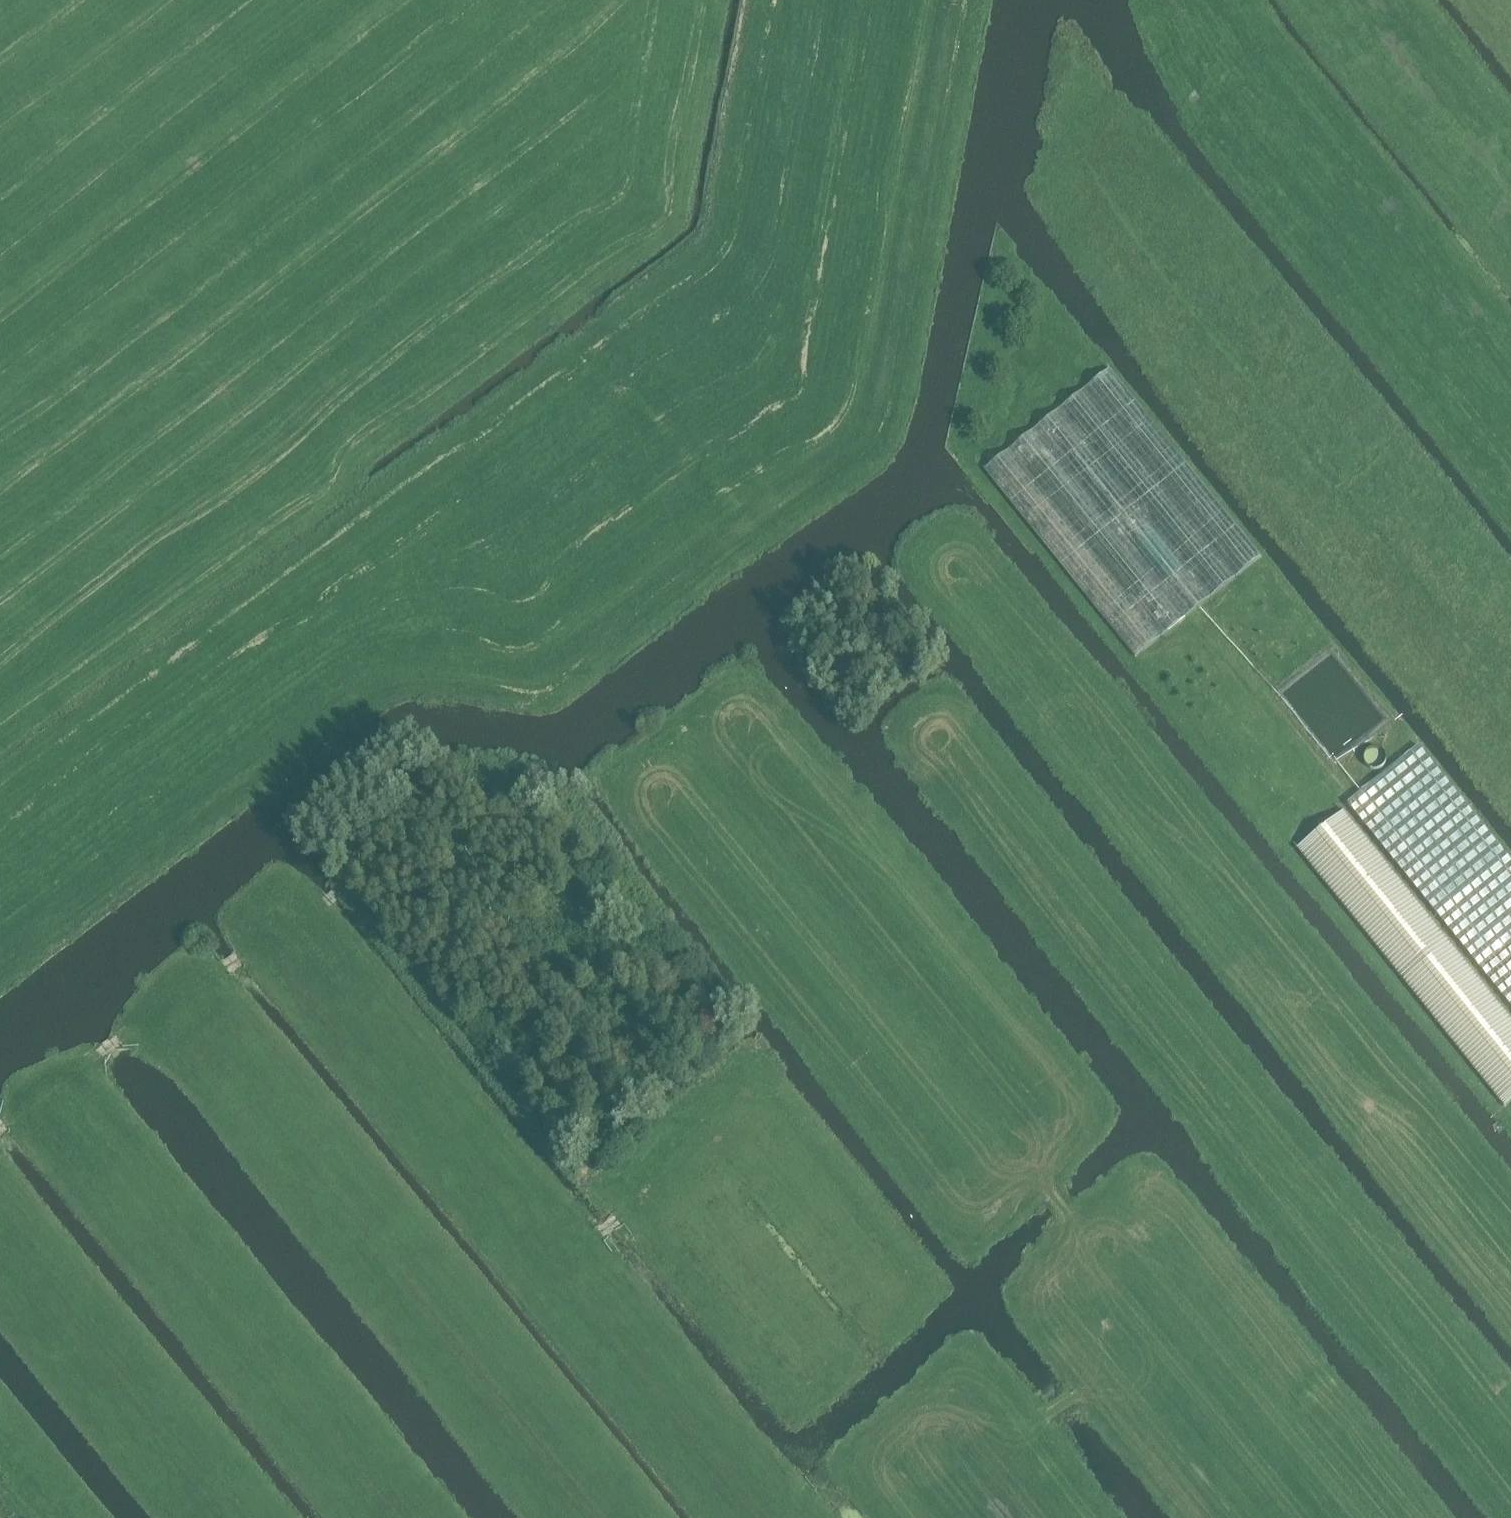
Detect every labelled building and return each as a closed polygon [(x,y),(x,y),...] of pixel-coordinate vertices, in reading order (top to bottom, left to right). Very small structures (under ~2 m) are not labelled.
[(1110,368),(1083,390),(986,468),(1137,657),(1259,556),(1110,368)] [(1418,745),(1348,802),(1510,1005),(1510,861),(1418,745)] [(1505,1105),(1510,1100),(1510,1018),(1344,810),(1297,848),(1505,1105)]
